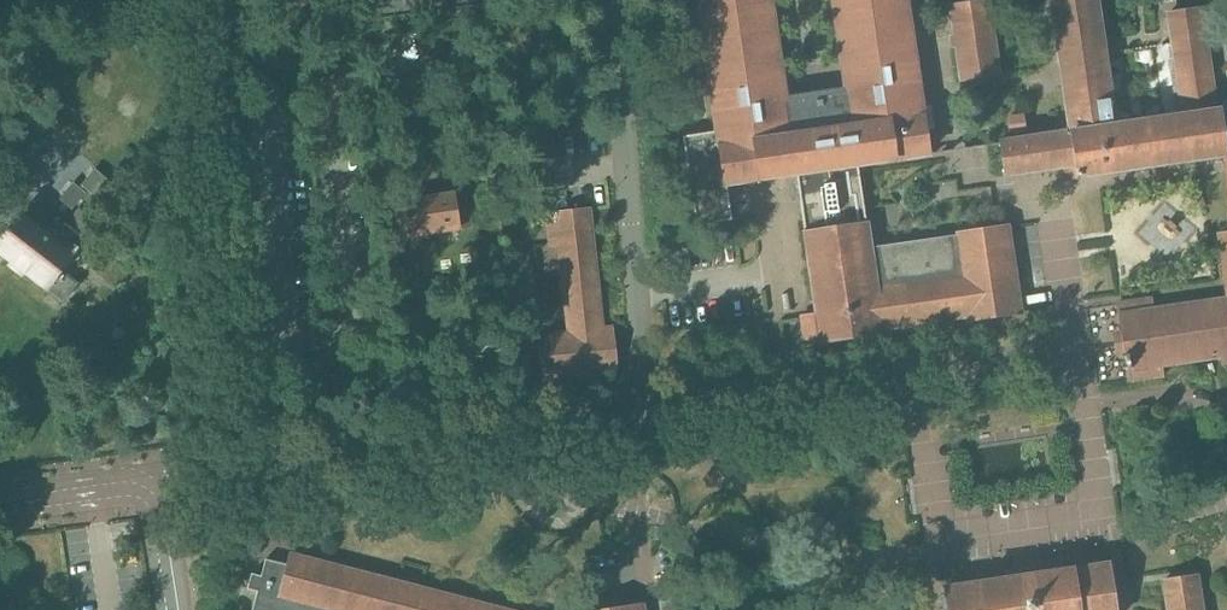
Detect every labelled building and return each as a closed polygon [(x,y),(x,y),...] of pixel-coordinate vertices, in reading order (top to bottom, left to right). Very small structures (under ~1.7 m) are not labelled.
[(716,132),(682,137),(696,226),(731,220),(726,185),(796,174),(930,155),(924,116),(923,116),(906,0),(830,0),(843,88),(789,96),(775,0),(696,0),(716,132)] [(1004,175),(1064,167),(1066,178),(1217,156),(1223,155),(1226,154),(1226,109),(1216,110),(1204,10),(1167,15),(1182,115),(1102,127),(1099,104),(1115,102),(1100,0),(1048,0),(1068,133),(1001,142),(1004,175)] [(988,2),(951,7),(961,80),(998,75),(988,2)] [(1022,130),(1020,116),(1006,118),(1008,132),(1022,130)] [(796,174),(817,315),(802,318),(806,345),(882,333),(882,329),(969,316),(969,320),(1020,313),(1007,226),(957,234),(957,235),(870,248),(857,165),(796,174)] [(95,171),(82,187),(94,197),(107,181),(95,171)] [(73,185),(60,201),(72,210),(85,195),(73,185)] [(459,229),(454,194),(407,201),(412,236),(459,229)] [(567,331),(539,334),(540,347),(545,382),(616,375),(614,347),(612,328),(602,329),(590,209),(546,213),(549,245),(556,245),(561,296),(563,295),(567,331)] [(20,214),(0,239),(0,254),(63,303),(79,283),(63,271),(99,226),(79,210),(66,226),(57,219),(45,234),(20,214)] [(1222,360),(1226,360),(1226,299),(1152,310),(1151,301),(1118,305),(1128,380),(1162,375),(1160,365),(1221,356),(1222,360)] [(245,552),(257,555),(263,534),(251,531),(245,552)] [(289,555),(287,565),(265,559),(261,575),(251,573),(247,588),(257,591),(252,609),(502,609),(289,555)] [(1109,565),(945,588),(948,609),(1115,609),(1109,565)] [(1196,576),(1164,581),(1168,609),(1201,609),(1196,576)]
